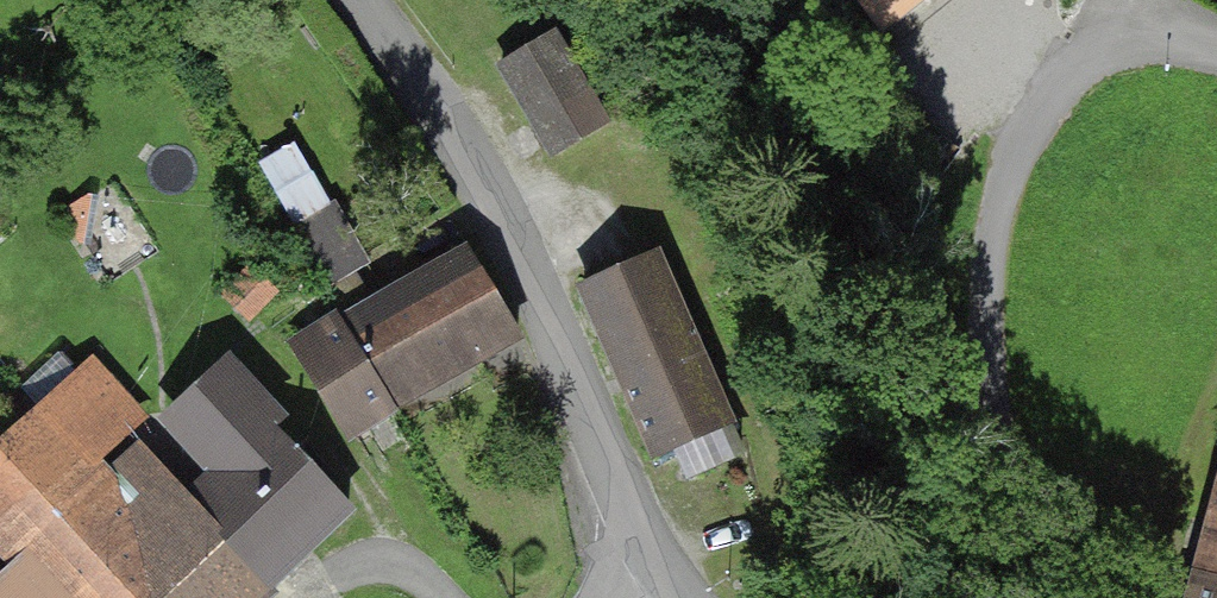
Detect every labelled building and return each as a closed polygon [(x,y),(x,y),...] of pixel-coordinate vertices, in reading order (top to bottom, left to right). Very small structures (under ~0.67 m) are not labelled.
[(496,70),(547,153),(603,123),(551,37),(496,70)] [(462,250),(342,323),(389,402),(511,329),(462,250)] [(656,257),(574,293),(648,459),(730,423),(656,257)] [(303,346),(350,425),(389,402),(342,323),(303,346)] [(156,427),(207,480),(187,498),(141,449),(112,477),(101,465),(143,425),(85,365),(0,445),(0,568),(6,574),(0,579),(0,597),(271,597),(364,510),(224,363),(156,427)] [(1186,597),(1190,597),(1216,597),(1216,477),(1186,597)]
